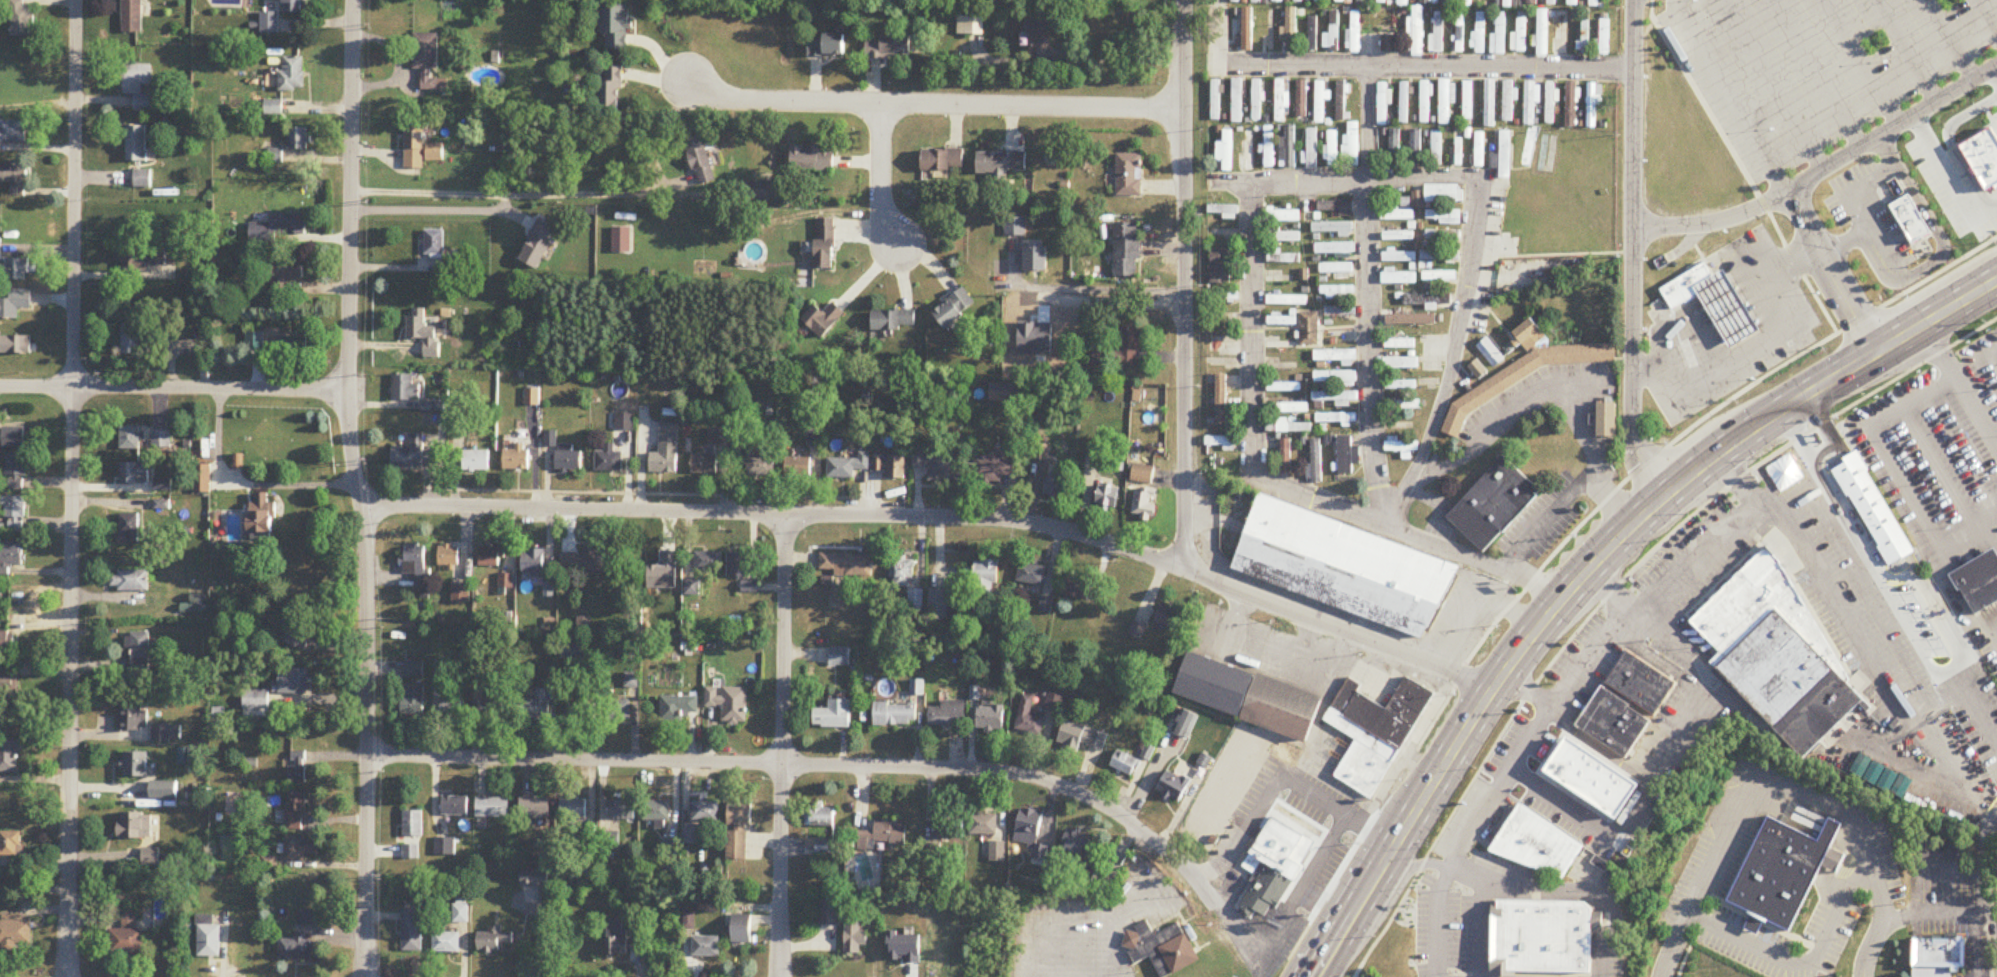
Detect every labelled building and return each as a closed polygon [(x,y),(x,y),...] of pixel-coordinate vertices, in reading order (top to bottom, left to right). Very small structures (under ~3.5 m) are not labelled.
[(34,8),(25,9),(25,0),(10,0),(12,38),(35,37),(34,8)] [(122,34),(143,34),(143,0),(122,0),(122,34)] [(284,14),(307,14),(307,0),(284,0),(284,14)] [(1504,8),(1518,8),(1518,0),(1504,0),(1504,8)] [(600,36),(607,36),(607,50),(629,50),(629,7),(600,7),(600,36)] [(1423,57),(1423,7),(1412,7),(1412,19),(1408,19),(1408,57),(1423,57)] [(1281,42),(1286,42),(1286,52),(1298,52),(1298,9),(1285,9),(1285,29),(1281,29),(1281,42)] [(1569,58),(1569,9),(1557,9),(1557,58),(1569,58)] [(1538,58),(1548,58),(1548,10),(1538,10),(1538,58)] [(1324,50),(1338,50),(1338,12),(1330,12),(1330,35),(1324,35),(1324,50)] [(1348,53),(1360,53),(1360,12),(1348,12),(1348,53)] [(1444,53),(1444,12),(1432,12),(1432,53),(1444,53)] [(262,34),(278,34),(278,13),(262,13),(262,34)] [(1474,54),(1486,54),(1486,13),(1474,13),(1474,54)] [(1491,35),(1491,55),(1506,55),(1506,13),(1496,13),(1496,35),(1491,35)] [(1455,14),(1455,53),(1464,53),(1464,14),(1455,14)] [(1515,52),(1527,52),(1527,15),(1515,15),(1515,52)] [(957,35),(984,35),(984,17),(957,17),(957,35)] [(1308,50),(1316,50),(1316,17),(1308,17),(1308,50)] [(1031,60),(1052,60),(1052,18),(1031,18),(1031,60)] [(1609,20),(1601,20),(1601,55),(1609,55),(1609,20)] [(1590,21),(1580,21),(1580,51),(1590,51),(1590,21)] [(422,91),(448,91),(449,80),(438,80),(439,34),(415,34),(414,70),(423,70),(422,91)] [(1381,53),(1397,53),(1397,35),(1381,35),(1381,53)] [(808,57),(846,57),(846,36),(808,36),(808,57)] [(910,37),(865,37),(865,58),(910,58),(910,37)] [(281,91),(305,91),(305,57),(281,57),(281,91)] [(154,112),(154,94),(143,94),(143,86),(153,86),(153,64),(123,64),(123,95),(134,95),(134,112),(154,112)] [(622,68),(602,68),(602,114),(622,114),(622,68)] [(1242,79),(1232,79),(1232,123),(1242,123),(1242,79)] [(1252,122),(1261,122),(1261,80),(1252,80),(1252,122)] [(1220,81),(1211,81),(1211,121),(1220,121),(1220,81)] [(1285,122),(1285,81),(1275,81),(1275,122),(1285,122)] [(1296,119),(1307,119),(1307,81),(1296,81),(1296,119)] [(1451,105),(1456,105),(1455,81),(1440,81),(1440,125),(1451,125),(1451,105)] [(1315,82),(1315,123),(1324,123),(1324,82),(1315,82)] [(1337,82),(1337,121),(1347,121),(1347,82),(1337,82)] [(1420,124),(1431,124),(1431,82),(1420,82),(1420,124)] [(1513,82),(1503,82),(1503,123),(1513,123),(1513,82)] [(1378,127),(1390,127),(1390,83),(1378,83),(1378,127)] [(1409,83),(1400,83),(1400,124),(1409,124),(1409,83)] [(1525,83),(1525,126),(1538,126),(1538,83),(1525,83)] [(1546,125),(1557,125),(1557,83),(1546,83),(1546,125)] [(1566,83),(1566,127),(1577,127),(1577,83),(1566,83)] [(1588,128),(1600,128),(1600,83),(1588,83),(1588,128)] [(26,123),(0,123),(0,144),(26,144),(26,123)] [(1359,124),(1344,124),(1344,167),(1359,167),(1359,124)] [(405,170),(425,170),(425,125),(405,125),(405,170)] [(127,163),(147,163),(147,126),(127,126),(127,163)] [(1294,126),(1284,126),(1284,137),(1280,137),(1280,169),(1294,169),(1294,126)] [(1264,168),(1274,168),(1274,127),(1264,127),(1264,168)] [(308,129),(290,129),(290,149),(308,149),(308,129)] [(1305,170),(1317,170),(1317,129),(1305,129),(1305,170)] [(1255,130),(1244,130),(1244,170),(1255,170),(1255,130)] [(1400,130),(1389,130),(1389,165),(1400,165),(1400,130)] [(1420,130),(1411,130),(1411,164),(1420,164),(1420,130)] [(1992,130),(1996,139),(1996,186),(1990,191),(1962,149),(1992,130)] [(1217,143),(1217,162),(1222,162),(1222,172),(1233,172),(1233,131),(1223,131),(1223,143),(1217,143)] [(1461,131),(1451,131),(1451,167),(1461,167),(1461,131)] [(1337,167),(1337,132),(1326,132),(1326,167),(1337,167)] [(1442,132),(1431,132),(1431,166),(1442,166),(1442,132)] [(1554,179),(1558,134),(1539,132),(1535,177),(1554,179)] [(1485,134),(1475,134),(1475,167),(1485,167),(1485,134)] [(716,183),(703,137),(686,142),(699,188),(716,183)] [(428,160),(442,161),(443,146),(429,146),(428,160)] [(791,172),(834,172),(834,154),(821,154),(821,148),(791,148),(791,172)] [(964,150),(922,150),(922,172),(964,172),(964,150)] [(977,174),(1025,174),(1025,152),(977,152),(977,174)] [(1142,199),(1142,155),(1116,155),(1116,199),(1142,199)] [(0,163),(0,184),(12,184),(12,198),(26,198),(26,163),(0,163)] [(135,188),(151,188),(151,171),(135,171),(135,188)] [(777,183),(748,183),(748,200),(777,200),(777,183)] [(1426,204),(1461,204),(1461,187),(1426,187),(1426,204)] [(1422,193),(1411,193),(1411,210),(1422,210),(1422,193)] [(1910,196),(1934,233),(1913,246),(1890,208),(1910,196)] [(1352,213),(1352,202),(1318,202),(1318,213),(1352,213)] [(1399,204),(1385,203),(1384,219),(1398,220),(1399,204)] [(1208,218),(1238,218),(1238,206),(1208,206),(1208,218)] [(1266,212),(1266,223),(1300,223),(1300,212),(1266,212)] [(1461,212),(1426,212),(1426,224),(1461,224),(1461,212)] [(306,243),(307,222),(251,220),(251,242),(306,243)] [(835,221),(817,221),(816,271),(834,271),(835,221)] [(1352,223),(1313,223),(1313,234),(1352,234),(1352,223)] [(1115,225),(1115,277),(1140,277),(1140,225),(1115,225)] [(1267,231),(1267,242),(1300,242),(1300,231),(1267,231)] [(1460,231),(1426,231),(1426,242),(1460,242),(1460,231)] [(426,232),(426,256),(445,256),(445,232),(426,232)] [(1384,233),(1384,241),(1414,241),(1414,233),(1384,233)] [(173,244),(122,245),(123,276),(173,276),(173,244)] [(1354,245),(1315,245),(1315,254),(1354,254),(1354,245)] [(1026,272),(1048,272),(1048,249),(1026,249),(1026,272)] [(1231,250),(1210,250),(1210,286),(1231,286),(1231,250)] [(1420,262),(1459,262),(1459,251),(1420,251),(1420,262)] [(1415,252),(1383,252),(1383,263),(1415,263),(1415,252)] [(1299,263),(1299,253),(1269,253),(1269,263),(1299,263)] [(28,279),(28,260),(7,260),(7,266),(0,266),(0,279),(28,279)] [(305,279),(305,260),(273,260),(273,279),(305,279)] [(1658,287),(1670,308),(1697,292),(1714,282),(1709,274),(1702,261),(1658,287)] [(1354,264),(1320,264),(1320,274),(1354,274),(1354,264)] [(1721,266),(1731,282),(1739,296),(1749,312),(1758,327),(1728,345),(1719,330),(1709,313),(1701,300),(1697,292),(1714,282),(1709,274),(1721,266)] [(1300,281),(1308,281),(1308,270),(1299,270),(1300,281)] [(1384,285),(1416,285),(1416,273),(1384,273),(1384,285)] [(1423,283),(1457,283),(1457,273),(1423,273),(1423,283)] [(1354,287),(1321,287),(1321,300),(1354,300),(1354,287)] [(934,313),(947,330),(978,307),(965,290),(934,313)] [(18,309),(32,310),(32,291),(10,291),(10,300),(0,300),(0,321),(18,321),(18,309)] [(1239,301),(1239,293),(1209,293),(1209,301),(1239,301)] [(1306,305),(1306,296),(1268,296),(1268,305),(1306,305)] [(846,316),(834,304),(824,314),(817,306),(803,320),(823,340),(846,316)] [(1357,317),(1357,308),(1325,308),(1325,317),(1357,317)] [(425,358),(439,358),(439,328),(427,328),(426,309),(414,309),(414,317),(407,317),(408,340),(424,340),(425,358)] [(873,331),(916,331),(916,312),(873,312),(873,331)] [(1301,345),(1318,345),(1318,314),(1301,314),(1301,345)] [(122,355),(142,355),(143,315),(123,315),(122,355)] [(1451,325),(1451,315),(1406,315),(1406,325),(1451,325)] [(1296,316),(1269,316),(1269,328),(1296,328),(1296,316)] [(1513,334),(1528,354),(1548,338),(1532,319),(1513,334)] [(1142,328),(1120,328),(1120,366),(1142,366),(1142,328)] [(1356,341),(1356,331),(1341,331),(1341,341),(1356,341)] [(264,352),(264,334),(247,334),(247,352),(264,352)] [(31,355),(31,337),(0,337),(0,355),(31,355)] [(308,337),(280,337),(280,356),(308,356),(308,337)] [(1477,348),(1494,370),(1506,361),(1488,339),(1477,348)] [(1549,366),(1617,363),(1616,345),(1544,348),(1445,408),(1447,436),(1461,435),(1460,420),(1549,366)] [(1343,362),(1343,367),(1355,367),(1355,351),(1315,351),(1314,362),(1343,362)] [(1418,369),(1418,358),(1384,358),(1384,369),(1418,369)] [(1469,367),(1480,381),(1488,374),(1477,360),(1469,367)] [(1314,373),(1314,386),(1357,386),(1357,373),(1314,373)] [(421,383),(414,383),(414,375),(393,375),(393,400),(421,400),(421,383)] [(1416,382),(1386,382),(1386,390),(1416,390),(1416,382)] [(1301,383),(1268,383),(1268,392),(1301,392),(1301,383)] [(1358,392),(1313,392),(1313,402),(1337,402),(1337,408),(1350,408),(1350,402),(1358,402),(1358,392)] [(1387,402),(1387,411),(1420,411),(1420,402),(1387,402)] [(1268,404),(1268,414),(1307,414),(1307,404),(1268,404)] [(1617,405),(1601,405),(1601,439),(1617,439),(1617,405)] [(617,415),(618,428),(633,427),(633,414),(617,415)] [(1316,415),(1316,425),(1357,425),(1357,415),(1316,415)] [(1267,423),(1267,432),(1311,432),(1311,423),(1267,423)] [(678,474),(678,424),(660,424),(660,454),(651,454),(651,474),(678,474)] [(4,428),(4,449),(26,449),(26,428),(4,428)] [(141,428),(121,428),(121,451),(141,451),(141,428)] [(171,431),(153,431),(153,450),(171,450),(171,431)] [(582,471),(583,452),(573,452),(573,445),(557,445),(557,431),(545,431),(545,447),(557,447),(557,470),(582,471)] [(393,469),(438,469),(438,448),(425,448),(425,434),(412,434),(413,448),(393,448),(393,469)] [(1237,437),(1206,437),(1206,447),(1224,447),(1224,451),(1237,451),(1237,437)] [(1280,474),(1291,474),(1291,438),(1280,438),(1280,474)] [(1352,448),(1352,438),(1338,438),(1338,477),(1353,477),(1353,466),(1360,466),(1360,448),(1352,448)] [(1398,443),(1398,438),(1386,438),(1386,453),(1418,453),(1418,443),(1398,443)] [(1310,441),(1310,484),(1321,484),(1321,441),(1310,441)] [(596,471),(622,471),(622,453),(615,453),(615,444),(604,444),(604,451),(596,451),(596,471)] [(529,469),(529,445),(515,445),(515,451),(504,451),(504,469),(529,469)] [(490,471),(490,451),(464,451),(464,471),(490,471)] [(1858,451),(1833,464),(1887,566),(1913,552),(1858,451)] [(913,471),(929,471),(929,482),(961,482),(961,452),(913,452),(913,471)] [(858,459),(829,459),(828,479),(856,479),(856,470),(869,471),(870,453),(858,453),(858,459)] [(27,455),(7,455),(7,491),(27,491),(27,455)] [(717,455),(692,455),(692,475),(717,475),(717,455)] [(974,455),(973,482),(1005,483),(1006,456),(974,455)] [(887,479),(907,479),(907,456),(874,456),(874,472),(887,472),(887,479)] [(748,477),(775,477),(775,457),(748,457),(748,477)] [(1446,518),(1484,554),(1542,493),(1503,457),(1446,518)] [(786,458),(786,478),(813,478),(813,458),(786,458)] [(121,483),(149,483),(149,464),(121,464),(121,483)] [(1155,467),(1134,464),(1131,481),(1152,485),(1155,467)] [(211,493),(211,466),(195,466),(195,493),(211,493)] [(1044,497),(1060,501),(1067,474),(1051,470),(1044,497)] [(1098,506),(1118,506),(1118,487),(1098,487),(1098,506)] [(1130,515),(1152,523),(1157,510),(1147,506),(1151,495),(1139,491),(1130,515)] [(1230,566),(1420,637),(1458,564),(1258,491),(1230,566)] [(270,494),(252,494),(252,533),(277,533),(277,503),(270,503),(270,494)] [(26,532),(26,497),(0,497),(0,507),(7,507),(7,532),(26,532)] [(122,543),(141,543),(141,515),(122,515),(122,543)] [(23,542),(2,542),(2,569),(23,569),(23,542)] [(459,544),(439,544),(439,567),(459,567),(459,544)] [(404,545),(404,573),(416,573),(416,590),(429,590),(429,577),(425,577),(425,545),(404,545)] [(479,566),(503,566),(503,546),(479,546),(479,566)] [(1690,621),(1692,625),(1720,653),(1710,663),(1718,678),(1789,749),(1798,767),(1803,765),(1841,726),(1842,726),(1864,705),(1869,702),(1871,697),(1876,694),(1870,682),(1860,671),(1847,678),(1787,568),(1767,547),(1765,549),(1690,621)] [(562,553),(561,572),(618,572),(619,549),(583,549),(583,553),(562,553)] [(545,572),(545,550),(523,550),(523,572),(545,572)] [(750,578),(750,553),(728,553),(728,578),(750,578)] [(872,555),(820,555),(820,575),(872,575),(872,555)] [(890,584),(914,584),(914,557),(890,557),(890,584)] [(1963,560),(1963,608),(1996,608),(1996,560),(1963,560)] [(976,561),(975,601),(997,602),(998,561),(976,561)] [(1018,582),(1044,585),(1046,567),(1020,564),(1018,582)] [(150,591),(150,571),(113,571),(113,591),(150,591)] [(1087,600),(1093,581),(1069,574),(1063,593),(1087,600)] [(511,575),(500,575),(500,585),(511,585),(511,575)] [(470,584),(453,584),(453,601),(470,601),(470,584)] [(950,620),(950,589),(930,589),(930,620),(950,620)] [(923,591),(909,591),(909,612),(923,612),(923,591)] [(1154,622),(1178,634),(1187,615),(1164,603),(1154,622)] [(289,647),(307,647),(307,621),(289,621),(289,647)] [(14,632),(0,632),(0,650),(14,650),(14,632)] [(150,671),(150,633),(131,633),(131,643),(132,672),(150,671)] [(584,642),(564,642),(564,660),(584,660),(584,642)] [(1625,648),(1675,681),(1653,714),(1603,681),(1625,648)] [(830,667),(849,667),(849,649),(830,649),(830,667)] [(1190,649),(1175,694),(1309,739),(1324,695),(1190,649)] [(435,678),(449,678),(449,661),(435,661),(435,678)] [(423,662),(405,662),(405,679),(423,679),(423,662)] [(17,695),(17,668),(0,668),(0,695),(17,695)] [(279,695),(308,695),(308,670),(279,670),(279,695)] [(1433,690),(1405,675),(1390,705),(1345,682),(1324,722),(1355,738),(1335,778),(1377,800),(1433,690)] [(424,684),(402,684),(402,718),(424,718),(424,684)] [(1574,723),(1623,756),(1648,719),(1627,705),(1628,703),(1600,684),(1574,723)] [(746,724),(747,689),(707,688),(707,707),(723,708),(723,723),(746,724)] [(537,700),(519,700),(519,720),(548,720),(548,690),(537,690),(537,700)] [(268,712),(268,692),(243,692),(243,712),(268,712)] [(1045,710),(1060,713),(1063,697),(1048,694),(1045,710)] [(1015,732),(1042,737),(1046,717),(1031,714),(1035,698),(1023,695),(1015,732)] [(698,697),(660,697),(660,720),(698,720),(698,697)] [(479,717),(503,717),(503,699),(479,699),(479,717)] [(460,716),(460,700),(440,700),(440,716),(460,716)] [(851,700),(830,700),(830,710),(814,710),(814,729),(851,729),(851,700)] [(630,701),(608,701),(608,721),(630,721),(630,701)] [(929,708),(929,727),(962,727),(962,703),(940,703),(940,708),(929,708)] [(917,726),(917,704),(874,704),(874,726),(917,726)] [(567,705),(567,719),(593,719),(593,705),(567,705)] [(978,731),(1005,731),(1005,707),(978,707),(978,731)] [(118,732),(146,732),(146,709),(118,709),(118,732)] [(1108,733),(1064,721),(1058,745),(1078,751),(1080,745),(1103,751),(1108,733)] [(180,726),(151,726),(151,743),(180,743),(180,726)] [(1566,732),(1635,778),(1619,802),(1604,792),(1597,802),(1555,774),(1556,773),(1546,766),(1556,751),(1554,750),(1566,732)] [(20,773),(20,741),(0,741),(0,773),(20,773)] [(1133,776),(1139,759),(1117,751),(1111,768),(1133,776)] [(147,777),(148,754),(124,753),(123,777),(147,777)] [(289,785),(306,785),(306,753),(289,753),(289,785)] [(1180,803),(1190,782),(1167,771),(1157,792),(1180,803)] [(152,809),(178,809),(178,790),(152,790),(152,809)] [(305,794),(287,794),(287,831),(305,831),(305,794)] [(468,817),(468,797),(442,797),(442,817),(468,817)] [(509,818),(509,799),(476,799),(476,818),(509,818)] [(520,819),(550,819),(550,799),(520,799),(520,819)] [(586,799),(560,799),(560,820),(586,820),(586,799)] [(635,820),(635,801),(608,801),(608,820),(635,820)] [(670,801),(643,801),(643,821),(670,821),(670,801)] [(1517,801),(1581,845),(1560,877),(1490,850),(1486,848),(1517,801)] [(692,822),(718,822),(718,803),(692,803),(692,822)] [(728,859),(748,860),(748,827),(751,827),(752,804),(729,804),(728,859)] [(835,827),(835,808),(824,808),(824,804),(809,804),(809,827),(835,827)] [(1014,843),(1034,847),(1032,859),(1046,862),(1049,848),(1038,845),(1044,814),(1021,809),(1014,843)] [(404,811),(404,838),(423,838),(423,811),(404,811)] [(152,839),(152,813),(119,813),(119,839),(152,839)] [(1300,814),(1284,838),(1330,868),(1346,843),(1300,814)] [(971,835),(997,835),(997,815),(971,815),(971,835)] [(1270,815),(1254,840),(1300,870),(1316,845),(1270,815)] [(1724,899),(1750,911),(1763,918),(1788,930),(1820,864),(1828,846),(1840,823),(1827,816),(1816,839),(1766,815),(1724,899)] [(877,844),(905,846),(907,823),(876,821),(875,833),(860,831),(858,851),(876,852),(877,844)] [(935,841),(964,841),(964,821),(935,821),(935,841)] [(685,844),(695,844),(695,829),(685,829),(685,844)] [(1061,849),(1087,857),(1093,837),(1067,830),(1061,849)] [(21,857),(21,833),(0,833),(0,857),(21,857)] [(307,856),(319,856),(319,838),(286,838),(286,862),(307,862),(307,856)] [(435,856),(454,856),(454,839),(435,839),(435,856)] [(833,841),(817,841),(817,857),(833,857),(833,841)] [(991,861),(1005,861),(1005,843),(991,843),(991,861)] [(404,860),(419,860),(419,846),(404,846),(404,860)] [(1844,853),(1828,846),(1820,864),(1835,871),(1844,853)] [(143,867),(160,867),(160,849),(143,849),(143,867)] [(1264,861),(1293,878),(1274,909),(1268,905),(1263,914),(1254,908),(1249,917),(1243,913),(1244,911),(1239,908),(1240,907),(1237,905),(1264,861)] [(1077,877),(1092,883),(1098,868),(1083,862),(1077,877)] [(522,887),(549,887),(549,868),(522,868),(522,887)] [(468,924),(468,893),(455,893),(455,924),(468,924)] [(838,900),(820,900),(820,926),(838,926),(838,900)] [(1496,901),(1493,901),(1490,901),(1489,976),(1514,976),(1514,974),(1514,972),(1503,972),(1499,968),(1496,964),(1496,901)] [(1496,901),(1496,964),(1499,968),(1503,972),(1514,972),(1591,973),(1592,932),(1592,912),(1592,910),(1585,902),(1496,901)] [(403,952),(423,952),(423,911),(403,911),(403,952)] [(1742,927),(1756,933),(1763,918),(1750,911),(1742,927)] [(1592,912),(1595,912),(1602,912),(1602,932),(1595,932),(1592,932),(1592,912)] [(144,929),(135,929),(136,914),(123,914),(123,929),(109,929),(109,955),(143,955),(144,929)] [(752,943),(752,916),(733,916),(733,943),(752,943)] [(868,946),(868,930),(862,930),(862,916),(846,916),(846,955),(860,955),(860,946),(868,946)] [(607,955),(644,955),(644,938),(627,938),(626,920),(607,920),(607,955)] [(3,950),(16,950),(16,945),(32,945),(32,921),(0,921),(0,945),(3,945),(3,950)] [(1180,923),(1154,935),(1148,923),(1121,936),(1135,964),(1150,957),(1160,976),(1167,976),(1199,962),(1180,923)] [(199,925),(199,957),(221,957),(221,925),(199,925)] [(513,951),(514,935),(502,935),(502,928),(489,928),(489,934),(478,933),(478,950),(513,951)] [(295,938),(280,938),(280,960),(312,960),(312,934),(295,934),(295,938)] [(434,953),(460,953),(460,934),(434,934),(434,953)] [(1911,936),(1911,966),(1950,966),(1949,971),(1958,971),(1959,966),(1965,967),(1965,937),(1962,937),(1962,934),(1956,934),(1956,937),(1911,936)] [(693,937),(693,957),(719,957),(719,937),(693,937)] [(1911,976),(1949,976),(1949,971),(1950,966),(1911,966),(1911,976)]
